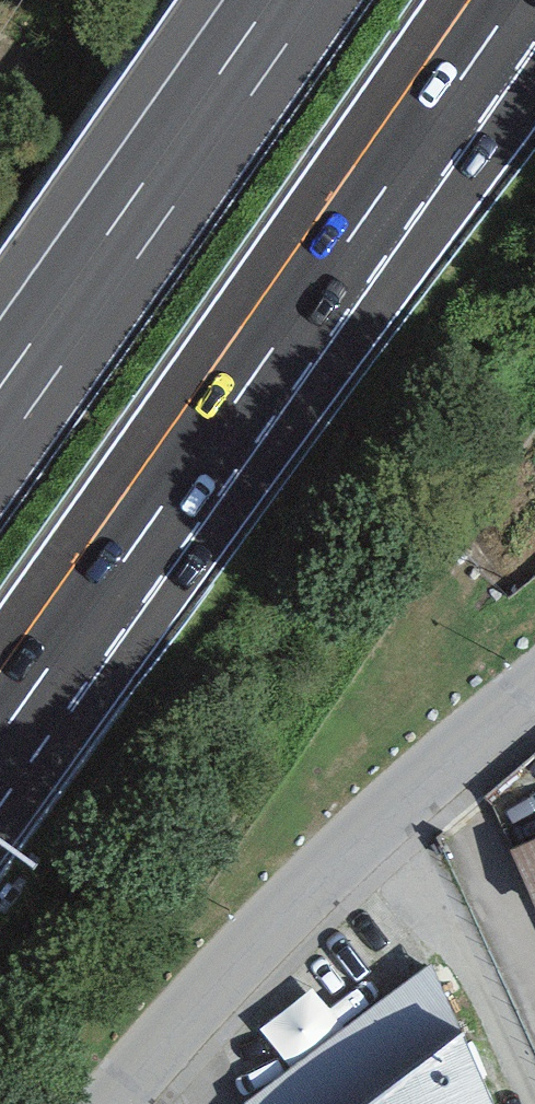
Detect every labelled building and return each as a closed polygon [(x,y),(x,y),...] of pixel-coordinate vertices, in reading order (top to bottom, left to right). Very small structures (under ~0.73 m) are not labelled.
[(512,842),(534,894),(534,832),(512,842)] [(459,1019),(432,955),(246,1097),(249,1103),(346,1103),(459,1019)] [(346,1103),(500,1103),(463,1016),(459,1019),(346,1103)]
